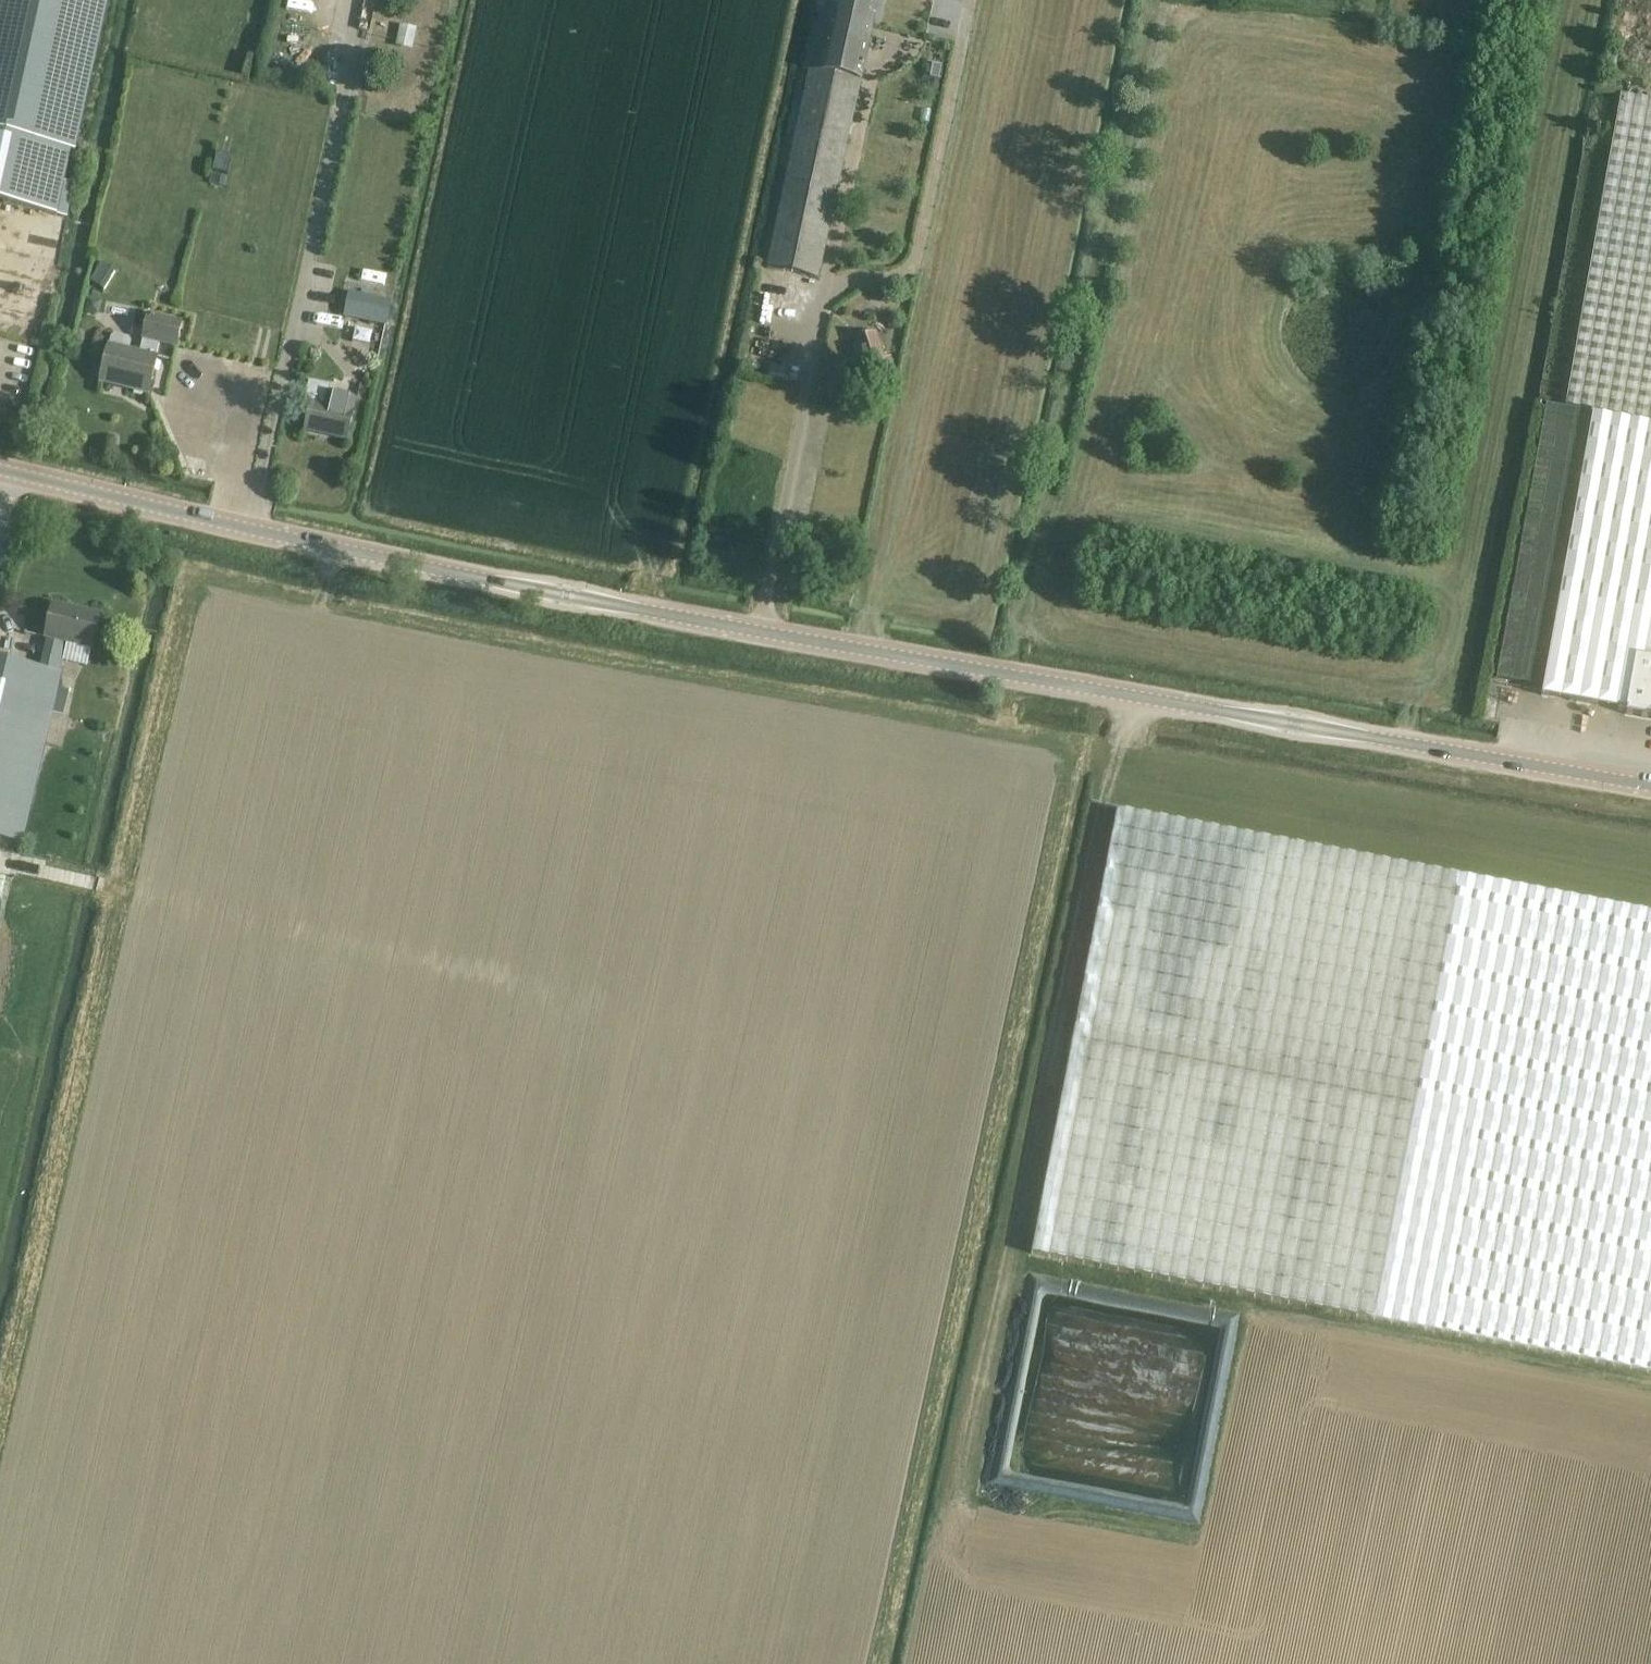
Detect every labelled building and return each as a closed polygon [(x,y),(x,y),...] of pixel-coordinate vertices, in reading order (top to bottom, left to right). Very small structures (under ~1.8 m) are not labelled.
[(72,196),(74,185),(65,183),(105,0),(104,0),(0,0),(0,203),(67,218),(72,196)] [(797,274),(818,279),(878,0),(835,0),(832,14),(822,12),(767,267),(797,274)] [(395,47),(413,51),(418,29),(400,24),(395,47)] [(933,64),(930,77),(939,79),(942,66),(933,64)] [(1542,695),(1650,715),(1650,100),(1620,95),(1564,407),(1593,413),(1550,652),(1542,695)] [(217,152),(212,171),(228,175),(233,156),(217,152)] [(211,174),(209,183),(226,187),(228,178),(211,174)] [(102,263),(90,282),(104,290),(116,272),(102,263)] [(383,301),(350,294),(346,314),(379,320),(383,301)] [(89,299),(86,312),(99,315),(102,302),(89,299)] [(109,346),(106,361),(101,382),(102,382),(103,378),(127,384),(126,388),(149,393),(157,357),(156,357),(160,342),(177,346),(182,323),(149,315),(143,338),(140,353),(131,351),(133,344),(130,340),(116,336),(112,339),(111,346),(109,346)] [(853,340),(867,379),(890,371),(876,332),(853,340)] [(355,343),(341,355),(353,369),(367,357),(355,343)] [(311,405),(310,410),(305,431),(307,431),(307,428),(331,434),(331,437),(347,441),(357,400),(341,397),(338,407),(327,405),(332,387),(310,382),(305,403),(311,405)] [(21,845),(61,675),(57,674),(64,644),(91,650),(99,615),(54,604),(45,639),(47,639),(40,668),(0,659),(0,840),(21,845)] [(1031,1254),(1650,1373),(1650,913),(1117,810),(1031,1254)]
